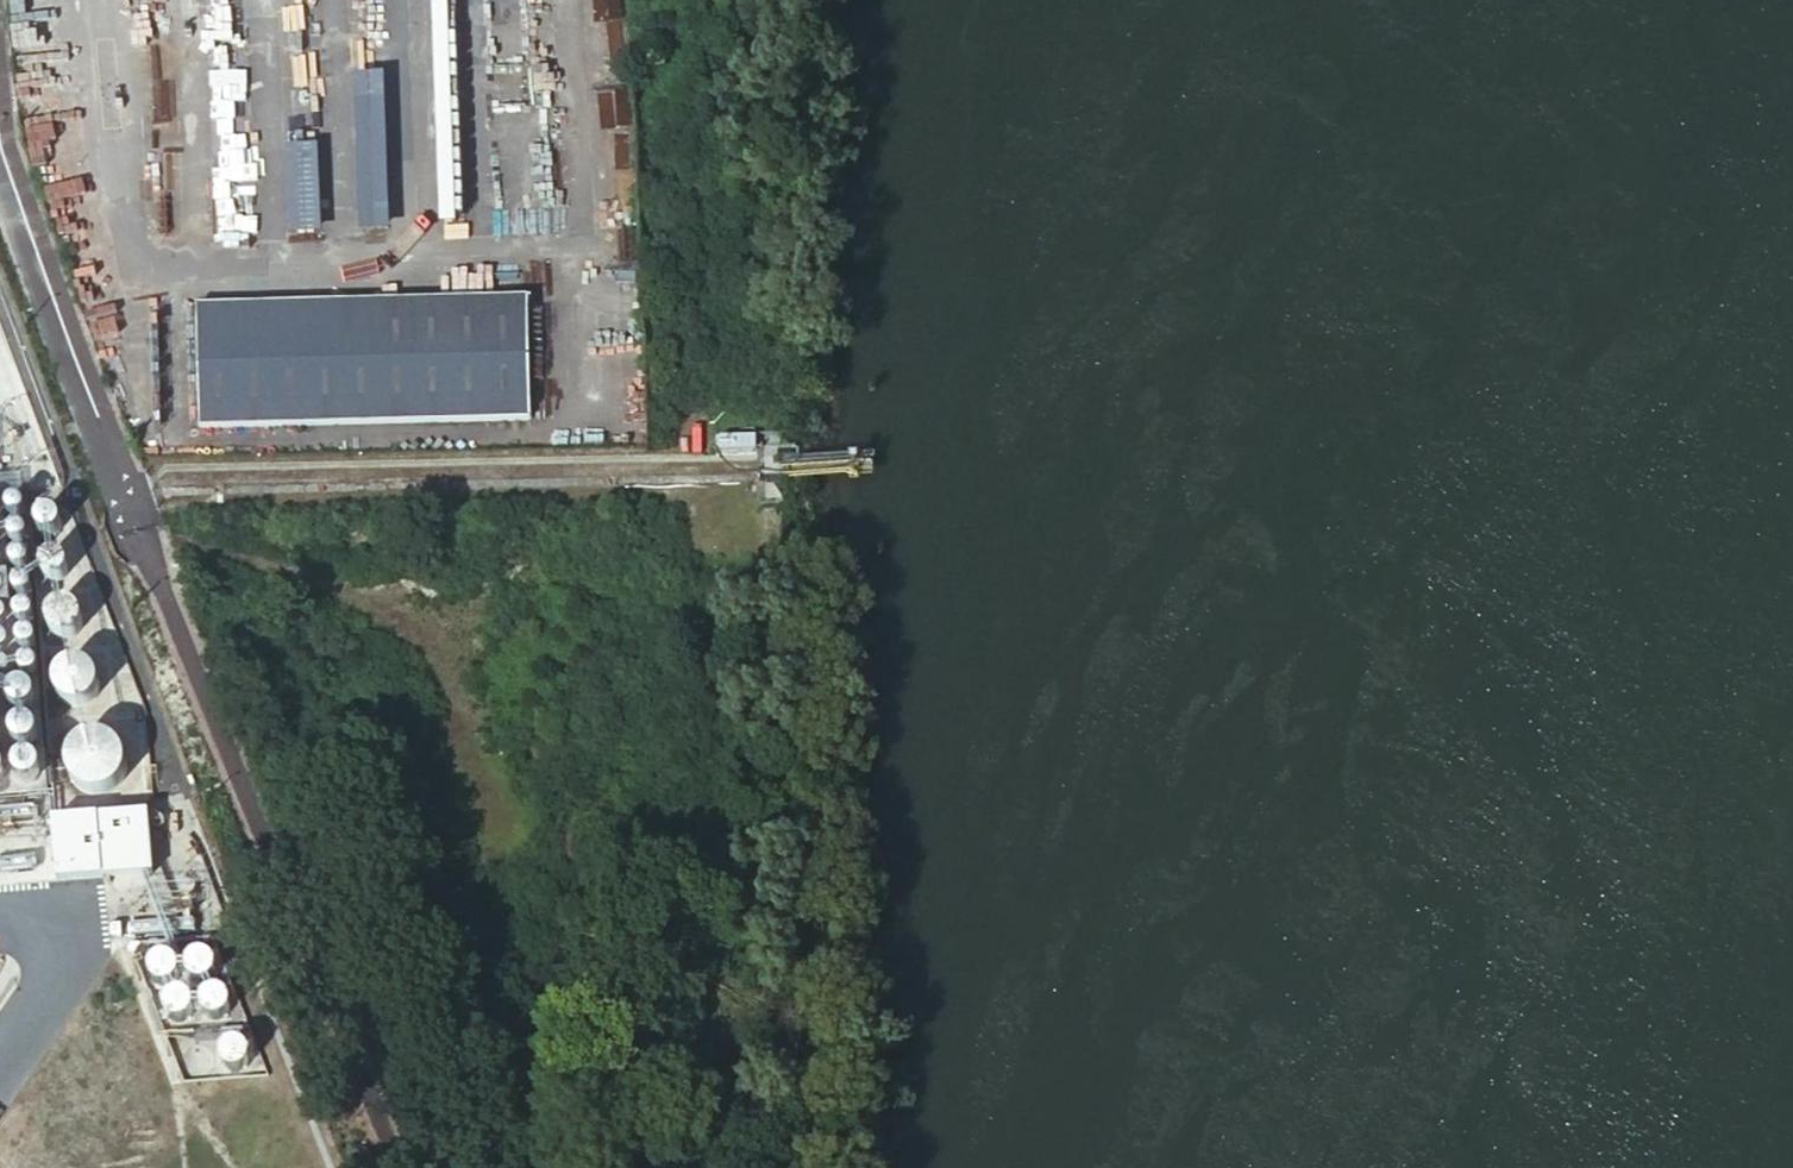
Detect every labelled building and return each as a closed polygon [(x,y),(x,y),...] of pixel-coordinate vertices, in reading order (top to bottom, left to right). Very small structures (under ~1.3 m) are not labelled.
[(409,74),(354,74),(355,222),(411,221),(409,74)] [(291,142),(288,232),(322,231),(318,141),(291,142)] [(206,410),(524,403),(521,309),(204,316),(206,410)] [(57,786),(12,494),(0,496),(0,796),(57,786)] [(70,698),(87,691),(75,661),(58,668),(70,698)] [(48,811),(49,874),(148,872),(146,808),(48,811)]
